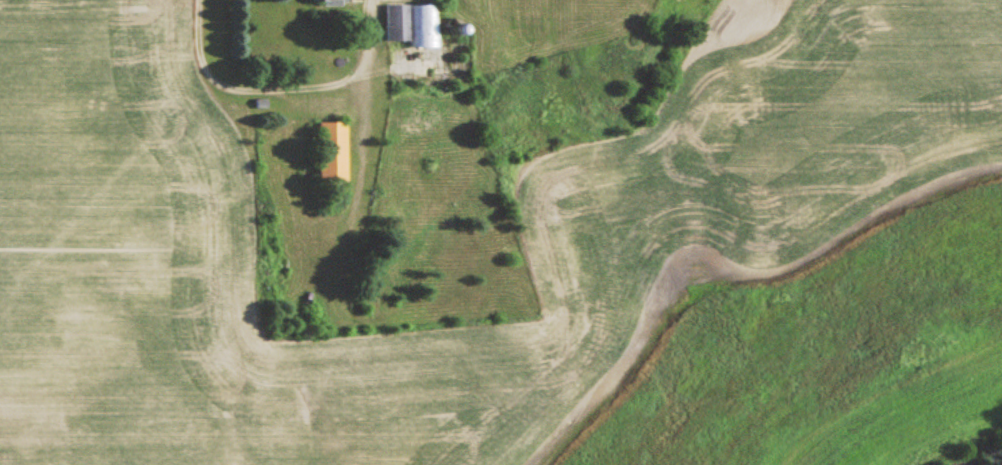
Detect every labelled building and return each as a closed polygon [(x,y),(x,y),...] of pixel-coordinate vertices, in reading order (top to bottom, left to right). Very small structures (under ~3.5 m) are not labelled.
[(384,44),(408,44),(408,50),(435,49),(434,7),(384,8),(384,44)] [(316,184),(343,184),(343,124),(316,124),(316,184)]
